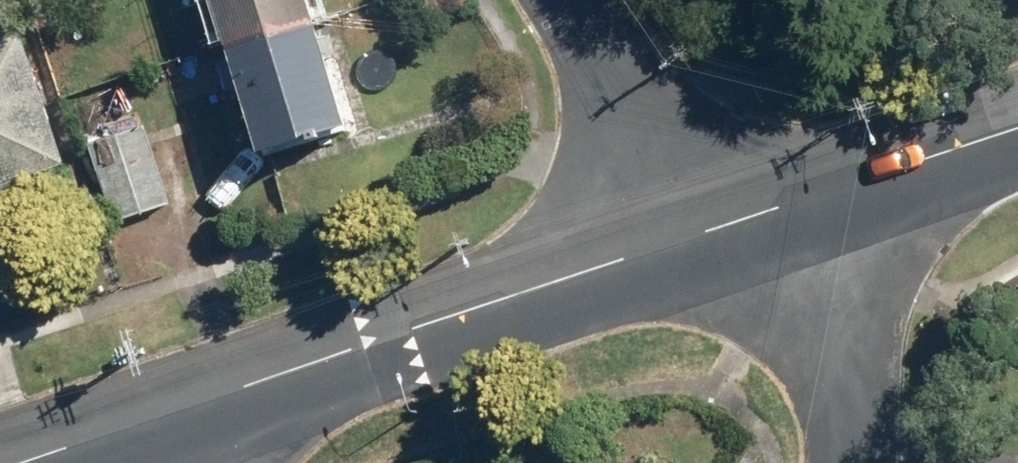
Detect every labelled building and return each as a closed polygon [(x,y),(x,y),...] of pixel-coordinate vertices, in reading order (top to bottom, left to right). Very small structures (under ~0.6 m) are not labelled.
[(243,165),(333,138),(290,0),(192,0),(243,165)] [(25,193),(23,184),(57,174),(13,31),(0,35),(0,201),(25,193)] [(141,132),(84,150),(108,230),(166,212),(141,132)]
